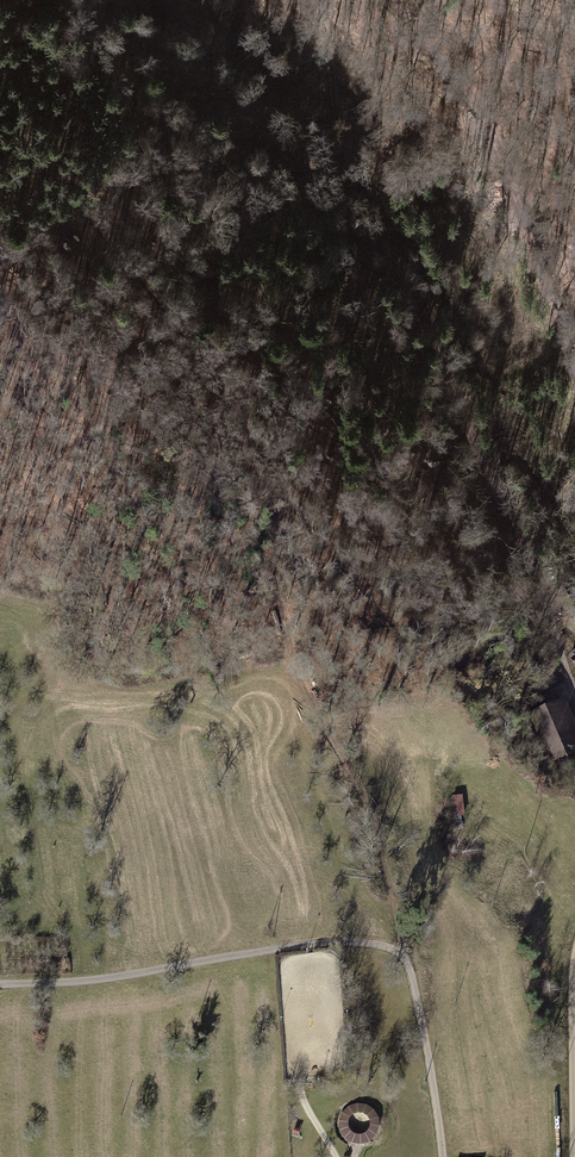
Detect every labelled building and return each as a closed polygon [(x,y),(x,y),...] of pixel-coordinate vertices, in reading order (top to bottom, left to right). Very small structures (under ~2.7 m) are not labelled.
[(532,712),(548,761),(574,752),(574,731),(565,701),(532,712)] [(457,815),(465,815),(464,798),(456,798),(457,815)] [(343,1146),(379,1145),(377,1107),(341,1109),(343,1146)]
